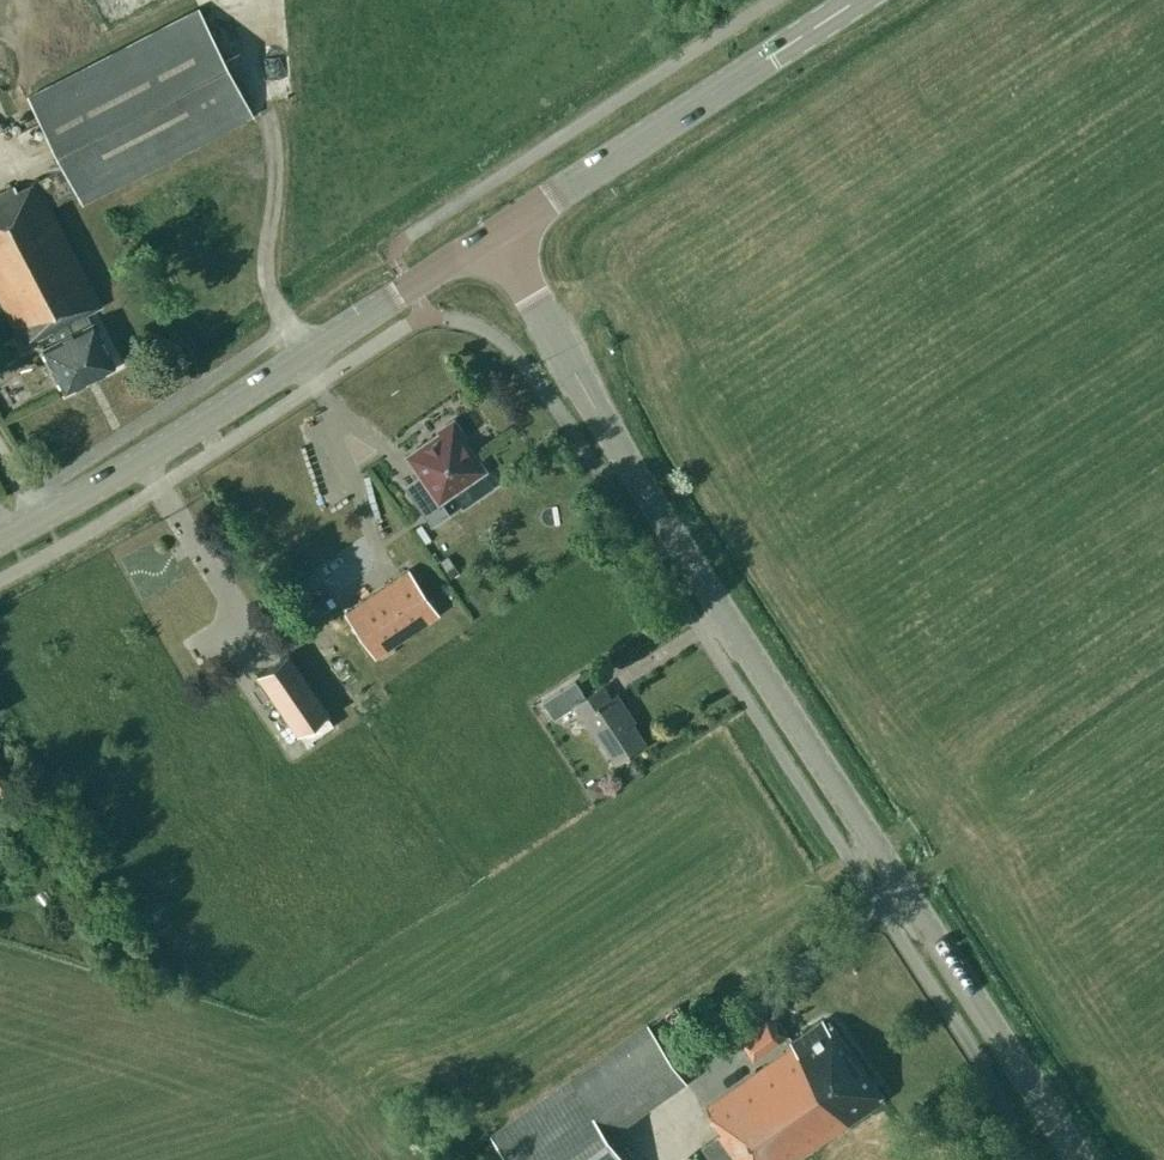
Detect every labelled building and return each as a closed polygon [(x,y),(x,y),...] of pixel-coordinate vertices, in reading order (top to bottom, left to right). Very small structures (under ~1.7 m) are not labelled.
[(48,7),(42,0),(23,0),(37,16),(48,7)] [(67,25),(77,19),(66,0),(53,0),(67,25)] [(113,13),(138,3),(139,4),(149,0),(108,0),(113,13)] [(253,114),(198,9),(29,97),(64,165),(16,190),(13,186),(0,192),(0,299),(24,345),(57,327),(60,334),(57,336),(59,340),(42,348),(63,389),(113,363),(91,322),(73,331),(69,322),(101,305),(50,207),(78,192),(83,202),(253,114)] [(483,469),(473,454),(463,439),(465,438),(453,420),(438,430),(439,432),(407,454),(425,481),(408,492),(431,525),(449,513),(439,499),(483,469)] [(125,566),(137,585),(146,580),(155,594),(178,579),(157,546),(125,566)] [(373,654),(436,611),(407,569),(344,612),(373,654)] [(296,732),(327,711),(287,651),(255,673),(296,732)] [(601,685),(586,695),(575,678),(543,699),(554,716),(576,702),(602,740),(604,738),(618,759),(646,741),(633,720),(635,719),(618,693),(610,698),(601,685)] [(0,758),(0,787),(13,779),(0,758)] [(599,777),(586,785),(594,798),(607,789),(599,777)] [(757,1058),(791,1034),(778,1016),(744,1040),(757,1058)] [(708,1104),(725,1129),(720,1133),(721,1134),(705,1146),(715,1159),(731,1159),(736,1157),(738,1159),(795,1159),(885,1097),(831,1019),(828,1022),(825,1017),(792,1040),(794,1043),(708,1104)] [(649,1024),(484,1135),(502,1159),(631,1159),(611,1132),(689,1079),(649,1024)]
